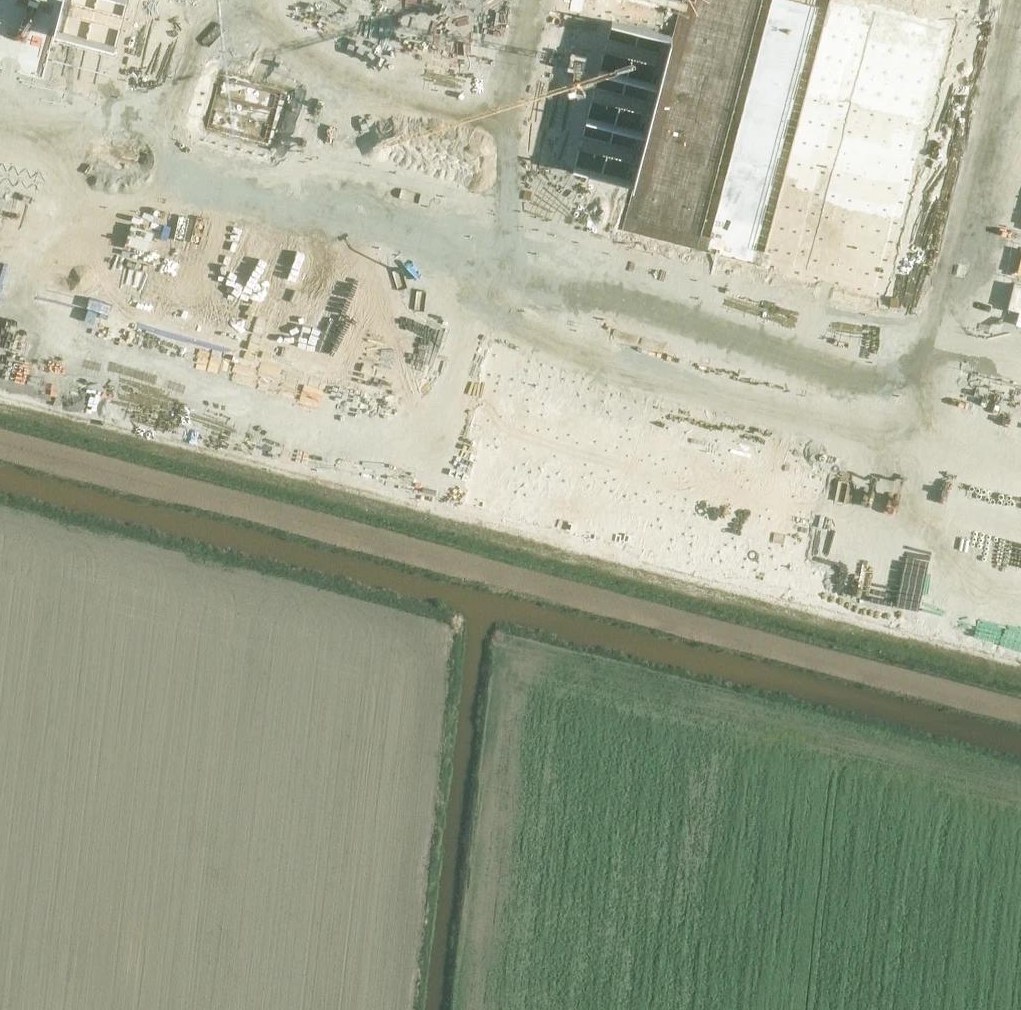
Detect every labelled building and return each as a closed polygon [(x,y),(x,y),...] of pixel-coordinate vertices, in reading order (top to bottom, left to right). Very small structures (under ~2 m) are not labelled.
[(24,82),(45,0),(0,0),(0,76),(24,82)] [(57,32),(117,47),(129,0),(65,0),(57,32)] [(701,19),(646,238),(878,296),(890,247),(939,259),(1004,0),(626,0),(701,19)] [(673,40),(613,25),(576,173),(636,188),(673,40)]
